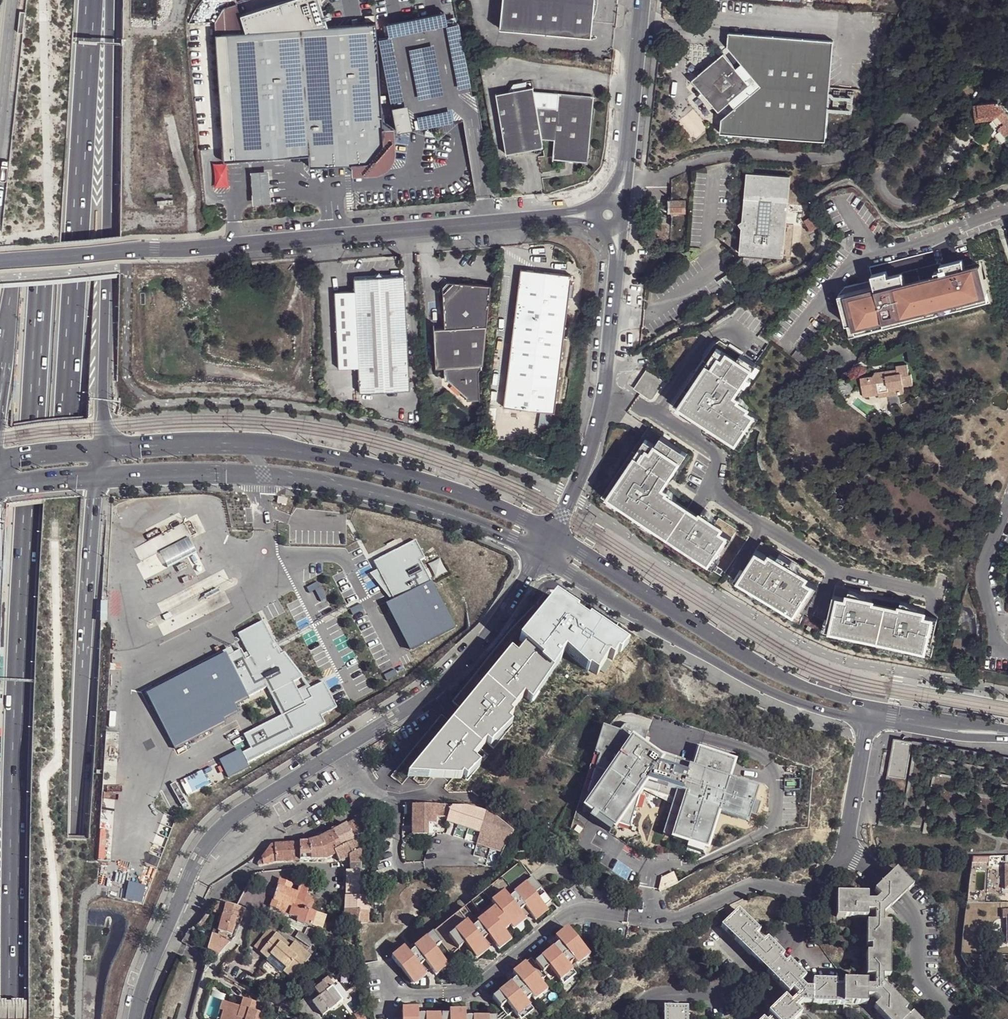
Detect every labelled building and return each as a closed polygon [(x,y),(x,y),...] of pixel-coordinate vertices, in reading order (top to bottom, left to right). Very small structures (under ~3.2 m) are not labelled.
[(497,31),(588,39),(590,21),(592,0),(500,0),(497,31)] [(690,8),(681,7),(680,18),(689,19),(690,8)] [(228,31),(237,159),(293,155),(300,154),(312,154),(312,165),(372,162),(387,145),(382,81),(378,21),(228,31)] [(832,40),(728,31),(726,45),(741,62),(760,84),(734,106),(721,117),(720,132),(824,140),(832,40)] [(729,100),(734,106),(760,84),(741,62),(735,67),(722,52),(691,78),(718,110),(729,100)] [(593,96),(544,91),(532,90),(532,86),(493,92),(503,153),(542,146),(540,138),(554,138),(551,159),(586,162),(593,96)] [(974,105),(977,122),(992,120),(1005,137),(1007,134),(1007,118),(997,102),(974,105)] [(251,173),(252,192),(253,204),(270,203),(269,191),(268,172),(251,173)] [(790,175),(746,172),(742,219),(741,227),(739,252),(783,257),(790,175)] [(669,199),(669,212),(685,212),(685,199),(669,199)] [(934,277),(918,281),(928,318),(988,304),(984,290),(982,280),(978,266),(964,269),(963,266),(962,262),(947,266),(948,269),(933,272),(934,277)] [(520,268),(503,405),(553,411),(570,274),(520,268)] [(844,287),(837,294),(848,338),(928,318),(918,281),(904,284),(901,273),(844,287)] [(407,389),(403,275),(352,277),(353,290),(333,292),(337,367),(356,367),(358,391),(407,389)] [(432,327),(433,360),(433,365),(442,365),(443,378),(446,377),(465,394),(465,397),(477,397),(476,375),(476,371),(477,368),(479,366),(479,363),(481,363),(489,284),(452,280),(441,291),(443,326),(432,327)] [(715,344),(673,406),(737,449),(745,437),(748,438),(755,428),(753,427),(759,416),(737,401),(738,398),(740,399),(761,367),(721,340),(715,344)] [(883,373),(870,375),(858,377),(861,393),(876,391),(877,394),(887,392),(886,389),(895,388),(896,393),(901,392),(900,385),(910,384),(909,373),(906,374),(905,363),(893,365),(894,368),(882,369),(883,373)] [(651,403),(664,382),(646,370),(634,389),(651,403)] [(541,413),(538,429),(550,431),(553,415),(541,413)] [(649,427),(601,496),(697,562),(725,520),(681,491),(685,486),(675,479),(691,454),(670,441),(672,438),(665,432),(663,436),(649,427)] [(188,539),(160,553),(168,569),(196,554),(188,539)] [(415,540),(373,562),(394,602),(387,605),(411,649),(455,626),(420,560),(425,558),(415,540)] [(767,555),(757,549),(737,580),(797,618),(817,587),(807,581),(810,576),(770,551),(767,555)] [(317,583),(307,588),(309,593),(315,590),(321,601),(325,599),(317,583)] [(844,599),(833,596),(825,631),(929,655),(937,620),(925,617),(926,612),(897,605),(897,608),(874,603),(875,601),(845,594),(844,599)] [(576,613),(554,598),(518,642),(524,647),(541,661),(539,664),(551,673),(561,660),(559,659),(564,653),(588,674),(589,672),(596,677),(607,660),(612,662),(616,655),(619,656),(628,647),(588,621),(587,623),(575,615),(576,613)] [(360,604),(350,609),(352,614),(363,609),(360,604)] [(231,649),(144,695),(173,750),(226,723),(224,720),(238,713),(234,706),(266,688),(281,716),(244,735),(250,749),(242,753),(241,751),(220,762),(228,777),(248,767),(247,764),(325,723),(321,715),(337,707),(324,681),(307,689),(312,698),(304,703),(293,682),(301,678),(305,685),(308,684),(284,652),(281,654),(277,648),(275,649),(273,646),(275,644),(263,621),(238,634),(247,653),(250,658),(245,660),(243,655),(240,650),(233,653),(231,649)] [(515,659),(509,654),(405,779),(439,782),(458,782),(460,779),(464,782),(478,768),(469,762),(483,745),(488,749),(491,745),(510,727),(505,724),(510,718),(507,716),(521,699),(529,706),(551,673),(539,664),(541,661),(524,647),(515,659)] [(627,729),(606,723),(597,750),(602,752),(584,807),(592,813),(589,817),(593,820),(597,816),(611,831),(619,823),(631,827),(643,789),(659,794),(661,787),(668,789),(666,797),(676,800),(676,796),(687,800),(675,840),(690,845),(708,850),(720,814),(721,810),(714,807),(719,791),(726,793),(730,781),(736,763),(701,752),(696,769),(644,752),(649,734),(630,728),(627,729)] [(891,775),(902,776),(903,760),(908,761),(910,741),(894,740),(891,775)] [(191,794),(208,786),(202,773),(185,781),(191,794)] [(714,807),(721,810),(720,814),(747,823),(749,818),(753,804),(757,790),(730,781),(726,793),(719,791),(714,807)] [(687,800),(676,796),(676,800),(664,837),(675,840),(687,800)] [(759,806),(753,804),(749,818),(755,820),(759,806)] [(414,826),(436,825),(436,819),(446,819),(447,808),(447,807),(429,806),(415,807),(414,811),(414,826)] [(466,809),(447,808),(446,819),(448,819),(446,823),(489,837),(485,846),(504,854),(515,832),(489,814),(479,811),(466,809)] [(359,818),(347,825),(353,837),(363,835),(365,821),(359,818)] [(347,825),(320,839),(327,862),(336,855),(335,852),(356,842),(353,837),(347,825)] [(436,825),(414,826),(414,833),(435,833),(436,825)] [(363,851),(363,835),(353,837),(356,842),(360,851),(361,851),(363,851)] [(320,839),(311,842),(311,862),(327,862),(320,839)] [(296,844),(301,863),(311,862),(311,842),(300,843),(296,844)] [(356,842),(335,852),(336,855),(340,863),(352,857),(352,865),(362,865),(361,851),(360,851),(356,842)] [(258,868),(264,867),(279,864),(301,863),(296,844),(271,847),(256,867),(258,868)] [(708,850),(690,845),(688,854),(705,859),(708,850)] [(403,945),(391,956),(410,979),(422,970),(421,968),(427,963),(430,967),(433,970),(445,960),(434,947),(441,941),(450,953),(463,943),(473,954),(486,944),(485,942),(490,938),(493,942),(495,945),(508,934),(504,929),(510,925),(523,915),(521,913),(527,908),(530,911),(532,914),(545,905),(551,900),(519,861),(414,946),(415,947),(409,952),(403,945)] [(347,899),(359,899),(359,891),(360,872),(364,872),(364,864),(362,865),(352,865),(352,872),(347,872),(347,899)] [(801,1015),(796,1009),(802,1004),(812,1004),(812,1005),(843,1005),(866,1005),(866,998),(874,998),(879,1003),(873,1009),(884,1018),(917,1018),(912,1014),(908,1017),(903,1012),(907,1009),(890,992),(882,985),(882,977),(889,977),(890,923),(882,923),(883,915),(890,907),(891,908),(899,900),(912,886),(896,870),(882,882),(874,891),(880,897),(875,902),(867,902),(866,894),(837,894),(836,918),(867,918),(867,912),(875,913),(874,923),(866,923),(866,946),(871,947),(871,953),(866,953),(866,976),(874,977),(874,987),(866,988),(866,981),(843,981),(842,986),(836,985),(836,981),(812,981),(812,989),(805,989),(800,984),(805,978),(788,961),(785,965),(780,960),(783,956),(771,943),(767,939),(762,944),(755,936),(759,932),(738,910),(721,927),(755,961),(788,995),(792,991),(797,996),(790,1004),(785,998),(763,1018),(796,1018),(801,1015)] [(367,880),(366,891),(368,891),(368,888),(374,888),(374,886),(378,886),(378,880),(367,880)] [(295,908),(310,914),(313,904),(307,898),(310,888),(301,885),(298,894),(292,893),(294,887),(280,882),(278,888),(271,909),(292,917),(295,908)] [(366,891),(359,891),(359,899),(368,899),(368,891),(366,891)] [(347,899),(345,899),(345,925),(360,925),(359,899),(347,899)] [(368,926),(368,899),(359,899),(360,925),(368,926)] [(239,921),(241,921),(245,910),(226,904),(217,932),(230,936),(235,922),(235,919),(239,921)] [(545,905),(532,914),(536,919),(548,909),(545,905)] [(295,908),(292,917),(299,919),(298,923),(312,927),(314,921),(316,915),(310,914),(295,908)] [(524,916),(530,911),(527,908),(521,913),(523,915),(524,916)] [(384,927),(384,909),(373,909),(373,926),(384,927)] [(523,915),(510,925),(514,929),(526,919),(524,916),(523,915)] [(516,976),(492,996),(507,1014),(513,1010),(517,1015),(530,1005),(525,999),(531,995),(543,984),(539,979),(545,974),(549,979),(556,974),(560,979),(572,970),(568,964),(574,959),(586,949),(567,926),(554,936),(559,941),(534,961),(530,956),(512,971),(516,976)] [(508,934),(495,945),(499,949),(512,938),(508,934)] [(207,950),(219,955),(229,943),(211,935),(207,950)] [(311,951),(314,946),(298,936),(295,941),(311,951)] [(272,937),(260,952),(267,959),(271,955),(286,968),(283,971),(292,979),(311,957),(294,943),(291,947),(287,943),(283,947),(272,937)] [(488,946),(493,942),(490,938),(485,942),(486,944),(488,946)] [(486,944),(473,954),(476,958),(489,948),(488,946),(486,944)] [(586,949),(574,959),(577,964),(590,954),(586,949)] [(286,968),(271,955),(267,959),(266,960),(281,974),(283,971),(286,968)] [(445,960),(433,970),(436,974),(448,964),(445,960)] [(424,971),(430,967),(427,963),(421,968),(422,970),(424,971)] [(422,970),(410,979),(413,983),(426,974),(424,971),(422,970)] [(572,970),(560,979),(563,983),(575,973),(572,970)] [(321,993),(312,1000),(322,1014),(342,999),(331,985),(328,988),(322,981),(315,986),(321,993)] [(543,984),(531,995),(535,999),(547,989),(543,984)] [(218,1018),(222,1018),(224,1011),(227,1012),(229,1003),(223,1000),(219,1016),(218,1018)] [(222,1018),(244,1018),(265,1018),(267,1013),(259,1011),(261,1003),(249,1000),(246,1008),(241,1006),(229,1003),(227,1012),(224,1011),(222,1018)] [(530,1005),(517,1015),(520,1018),(532,1008),(530,1005)] [(401,1006),(402,1015),(394,1015),(394,1018),(496,1018),(496,1015),(465,1016),(465,1008),(449,1009),(449,1013),(417,1013),(417,1006),(401,1006)] [(687,1008),(664,1008),(664,1018),(687,1018),(687,1008)]
